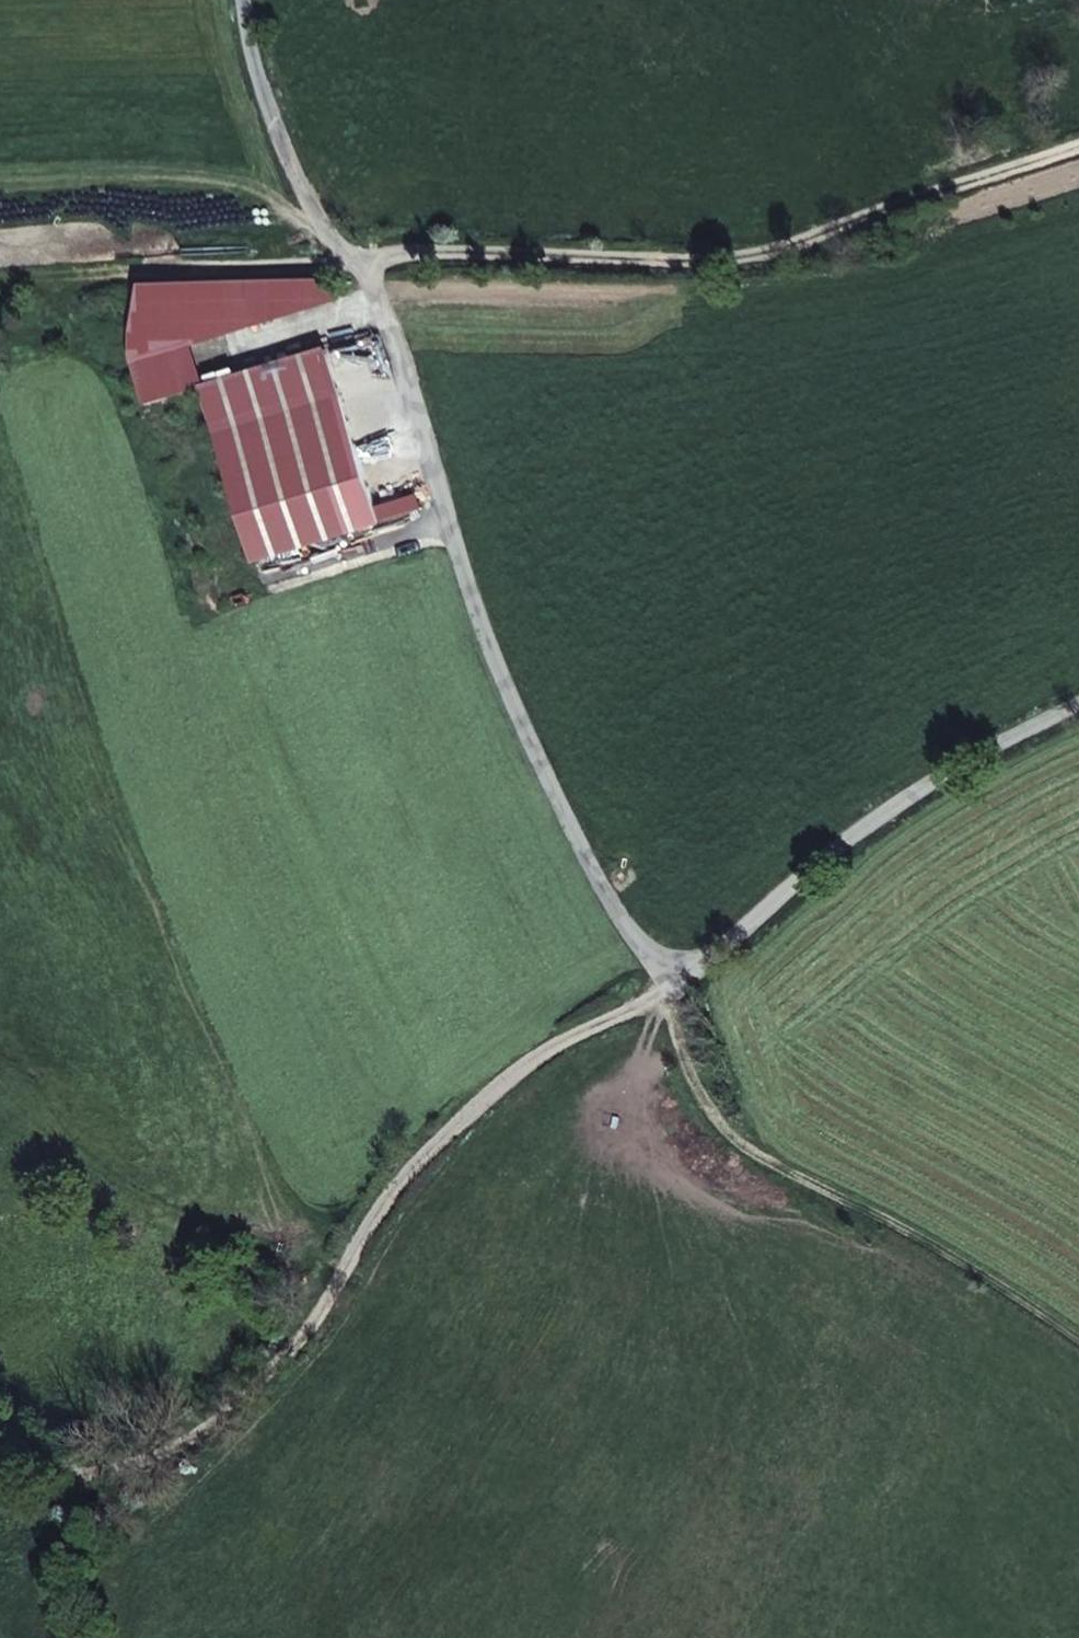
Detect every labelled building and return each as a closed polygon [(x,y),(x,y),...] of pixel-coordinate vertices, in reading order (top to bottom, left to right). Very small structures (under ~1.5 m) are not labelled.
[(353,509),(317,383),(191,418),(226,545),(353,509)]
